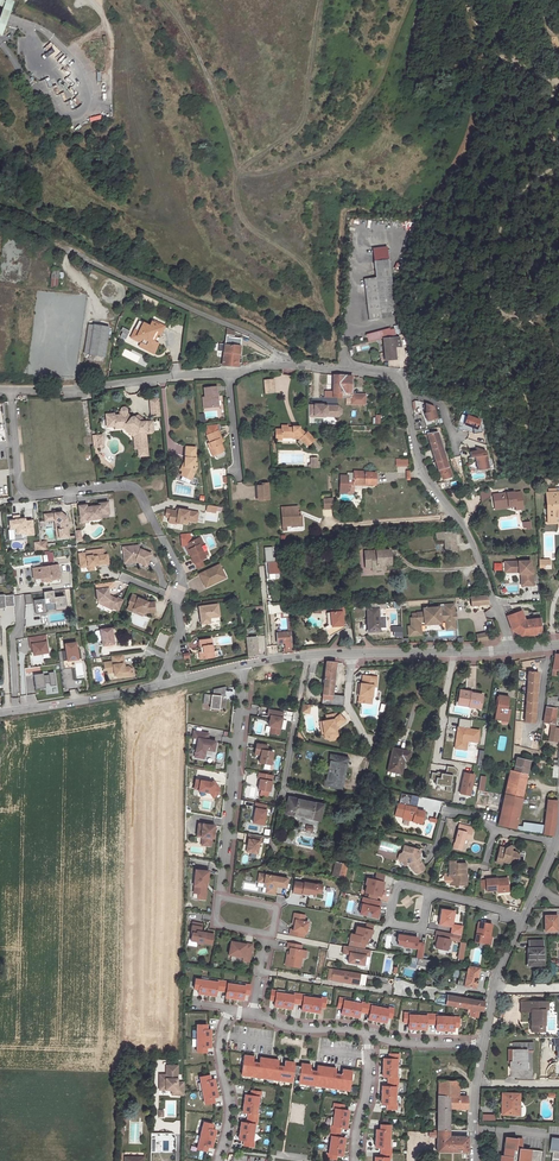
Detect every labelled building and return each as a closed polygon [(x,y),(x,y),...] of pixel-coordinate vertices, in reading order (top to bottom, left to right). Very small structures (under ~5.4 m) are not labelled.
[(12,9),(15,1),(14,0),(0,0),(0,5),(5,7),(12,9)] [(5,7),(0,20),(0,21),(7,24),(11,13),(12,9),(5,7)] [(374,262),(389,261),(387,247),(372,249),(374,262)] [(394,307),(389,261),(374,262),(376,279),(380,309),(394,307)] [(64,272),(51,271),(51,286),(64,287),(64,272)] [(381,318),(381,313),(380,309),(376,279),(365,281),(369,320),(381,318)] [(160,334),(164,325),(154,321),(151,327),(139,321),(136,329),(139,330),(137,335),(143,338),(142,342),(140,347),(154,353),(159,342),(154,340),(151,339),(155,332),(157,333),(160,334)] [(108,327),(93,325),(89,355),(105,357),(108,327)] [(383,338),(387,337),(395,334),(394,329),(389,330),(389,328),(365,335),(368,343),(377,340),(383,338)] [(139,330),(136,329),(132,338),(135,340),(142,342),(143,338),(137,335),(139,330)] [(225,345),(224,351),(222,365),(237,366),(237,362),(241,362),(241,357),(238,357),(240,338),(226,337),(225,345)] [(399,337),(387,337),(383,338),(384,350),(385,361),(396,360),(395,348),(401,347),(399,337)] [(342,377),(332,375),(332,392),(332,398),(350,398),(350,405),(365,405),(365,395),(350,395),(352,377),(342,377)] [(272,379),(264,380),(265,394),(274,393),(272,379)] [(215,397),(218,397),(216,387),(204,389),(205,397),(202,398),(203,408),(216,407),(215,397)] [(154,417),(161,416),(159,398),(150,399),(151,417),(154,417)] [(434,407),(426,404),(426,413),(425,413),(427,421),(437,418),(434,407)] [(315,405),(308,405),(308,417),(325,417),(325,416),(331,416),(341,416),(344,414),(344,410),(341,407),(327,406),(323,406),(323,405),(315,405)] [(138,449),(139,456),(148,455),(146,434),(152,433),(154,431),(153,421),(150,421),(146,422),(143,419),(140,422),(134,417),(133,417),(132,417),(131,417),(128,414),(127,409),(126,408),(125,407),(124,407),(123,407),(122,408),(121,410),(121,411),(121,415),(115,415),(115,413),(106,414),(107,427),(116,426),(116,428),(123,427),(127,424),(137,433),(138,442),(134,442),(135,450),(138,449)] [(331,416),(342,417),(345,414),(345,410),(342,407),(341,407),(344,410),(344,414),(341,416),(331,416)] [(479,421),(467,417),(464,426),(472,428),(473,435),(481,433),(479,421)] [(219,425),(205,426),(206,435),(210,443),(208,444),(210,449),(212,448),(215,455),(224,451),(220,443),(219,440),(221,439),(218,431),(219,430),(219,425)] [(300,428),(300,427),(292,427),(292,428),(287,427),(287,426),(281,426),(281,429),(275,429),(275,440),(281,441),(281,438),(292,438),(292,439),(299,439),(303,443),(307,446),(314,440),(307,432),(305,434),(300,428)] [(427,435),(436,462),(446,460),(438,433),(427,435)] [(186,446),(185,458),(187,458),(186,461),(185,461),(185,462),(184,470),(183,474),(182,475),(182,477),(183,478),(183,479),(186,479),(187,476),(192,478),(196,468),(194,468),(194,463),(196,447),(186,446)] [(474,458),(476,470),(488,468),(485,452),(475,449),(476,451),(469,453),(470,458),(474,458)] [(317,468),(317,461),(317,458),(310,458),(310,464),(308,465),(308,468),(317,468)] [(446,460),(436,462),(437,466),(438,471),(442,479),(452,476),(446,460)] [(366,472),(354,472),(354,480),(353,485),(365,486),(365,485),(375,485),(375,474),(366,473),(366,472)] [(353,493),(353,491),(353,485),(354,480),(348,480),(347,492),(340,492),(340,494),(344,494),(347,494),(348,495),(349,495),(350,495),(351,495),(352,495),(353,494),(353,493)] [(265,485),(262,485),(257,485),(258,500),(269,499),(267,483),(264,483),(265,485)] [(492,497),(492,492),(486,493),(483,494),(484,502),(487,500),(492,497)] [(507,504),(508,507),(515,506),(515,509),(522,509),(521,493),(514,494),(514,492),(493,495),(495,506),(507,504)] [(558,516),(558,493),(547,494),(548,516),(558,516)] [(333,499),(324,499),(324,510),(333,509),(333,499)] [(101,515),(109,514),(108,503),(99,504),(99,506),(87,508),(86,505),(79,506),(80,519),(87,518),(88,520),(101,519),(101,515)] [(299,516),(299,512),(298,507),(283,508),(284,526),(292,526),(292,523),(296,523),(297,527),(303,527),(303,516),(301,516),(299,516)] [(176,510),(167,508),(165,515),(169,515),(169,517),(169,520),(176,521),(176,523),(181,524),(182,522),(187,523),(187,520),(192,521),(194,511),(178,508),(178,511),(176,510)] [(61,512),(45,514),(45,521),(55,520),(60,524),(61,529),(59,529),(60,538),(69,537),(67,528),(69,528),(68,522),(67,523),(66,516),(61,512)] [(21,536),(33,535),(32,521),(25,522),(24,517),(18,518),(13,518),(13,520),(9,520),(10,530),(14,530),(14,535),(21,534),(21,536)] [(454,531),(436,533),(436,540),(442,540),(444,540),(444,542),(445,552),(455,551),(454,531)] [(206,551),(203,552),(200,546),(196,539),(186,544),(191,554),(190,555),(194,563),(195,562),(198,568),(204,565),(202,559),(206,557),(205,556),(208,554),(206,551)] [(47,541),(34,542),(35,551),(48,549),(47,541)] [(137,559),(137,562),(146,566),(151,553),(138,548),(138,545),(130,546),(130,545),(125,546),(125,547),(122,547),(124,560),(126,560),(127,561),(131,561),(131,559),(137,559)] [(273,548),(265,549),(266,564),(268,564),(269,575),(281,575),(280,558),(274,559),(273,548)] [(97,565),(108,564),(106,555),(103,555),(102,549),(85,551),(85,553),(78,554),(80,567),(87,566),(93,565),(97,565)] [(371,554),(371,552),(364,552),(365,568),(371,568),(372,565),(376,565),(376,571),(385,570),(385,565),(390,564),(390,551),(374,551),(374,554),(371,554)] [(539,568),(551,568),(551,559),(539,559),(539,568)] [(510,569),(510,560),(504,561),(505,571),(518,571),(519,572),(520,572),(521,585),(523,584),(522,579),(522,572),(522,569),(518,569),(510,569)] [(530,560),(510,560),(510,569),(518,569),(522,569),(522,572),(522,579),(523,584),(526,584),(533,584),(532,566),(530,566),(530,560)] [(219,576),(224,574),(219,564),(199,574),(205,587),(217,582),(215,579),(220,577),(219,576)] [(58,565),(32,568),(34,579),(40,579),(46,578),(46,577),(48,576),(49,580),(50,580),(53,579),(59,578),(58,565)] [(112,582),(102,584),(103,589),(96,590),(97,602),(103,601),(103,606),(112,610),(112,608),(118,611),(123,600),(117,598),(117,599),(110,597),(109,597),(107,589),(112,588),(112,582)] [(44,598),(33,600),(35,613),(46,612),(45,604),(54,602),(55,608),(65,607),(64,596),(54,597),(53,591),(43,592),(44,598)] [(13,595),(4,595),(0,595),(0,608),(5,608),(5,606),(14,606),(13,595)] [(486,595),(470,597),(471,606),(489,604),(486,595)] [(134,610),(143,614),(143,613),(145,614),(155,613),(154,603),(149,603),(137,598),(136,599),(131,597),(128,603),(129,604),(127,609),(133,612),(134,610)] [(367,609),(367,611),(367,621),(369,621),(370,631),(379,631),(378,609),(385,609),(385,603),(368,603),(368,604),(368,609),(367,609)] [(218,604),(199,607),(202,627),(210,626),(210,623),(207,623),(206,618),(219,616),(218,604)] [(283,604),(268,605),(268,610),(269,614),(281,613),(281,618),(287,618),(288,632),(276,633),(277,643),(284,643),(285,652),(292,651),(288,610),(284,610),(283,604)] [(439,607),(423,608),(423,612),(417,612),(417,617),(410,618),(410,626),(407,626),(408,635),(420,634),(419,622),(424,621),(424,622),(440,621),(440,620),(445,620),(445,630),(455,629),(454,619),(453,619),(453,615),(454,614),(453,604),(444,605),(444,611),(439,611),(439,607)] [(342,606),(330,607),(331,613),(330,613),(331,628),(325,630),(328,636),(335,633),(334,630),(342,626),(342,625),(341,615),(343,615),(342,606)] [(542,631),(541,618),(525,620),(521,611),(507,616),(512,630),(515,629),(522,633),(522,636),(536,634),(536,632),(542,631)] [(334,630),(335,633),(344,629),(342,625),(342,626),(334,630)] [(111,629),(100,631),(102,641),(102,646),(113,644),(111,629)] [(487,633),(475,635),(477,642),(488,640),(487,633)] [(31,644),(33,655),(47,653),(45,642),(46,642),(45,635),(28,637),(30,645),(31,644)] [(256,637),(247,638),(248,657),(258,655),(256,637)] [(202,652),(201,652),(199,652),(200,659),(213,657),(211,639),(199,640),(200,647),(203,647),(203,650),(202,652)] [(57,652),(59,662),(62,661),(80,659),(79,650),(76,650),(75,643),(65,645),(66,651),(57,652)] [(122,655),(111,656),(112,662),(104,663),(105,670),(107,670),(113,669),(113,673),(114,676),(116,675),(121,675),(123,677),(133,676),(132,670),(129,666),(123,667),(122,664),(124,664),(122,655)] [(343,705),(344,696),(333,695),(336,662),(326,662),(322,702),(343,705)] [(528,671),(527,681),(528,681),(537,682),(538,672),(528,671)] [(42,674),(33,675),(34,690),(44,688),(44,684),(49,684),(49,687),(55,686),(53,673),(48,674),(48,676),(43,676),(42,674)] [(375,678),(361,676),(361,685),(358,684),(357,696),(358,696),(357,703),(366,703),(370,700),(371,692),(374,692),(375,678)] [(528,681),(526,691),(527,691),(536,693),(538,683),(537,682),(528,681)] [(212,697),(204,696),(203,705),(219,706),(218,709),(224,710),(225,700),(223,700),(223,698),(224,698),(225,688),(213,691),(212,697)] [(460,690),(458,702),(466,703),(466,702),(469,702),(469,707),(480,709),(482,695),(470,693),(470,692),(460,690)] [(526,702),(536,703),(537,693),(536,693),(527,691),(526,702)] [(498,696),(495,716),(508,718),(509,711),(506,711),(508,697),(498,696)] [(557,701),(547,699),(546,706),(556,707),(557,701)] [(525,712),(535,713),(536,703),(526,702),(525,712)] [(556,709),(545,707),(543,722),(549,723),(550,727),(548,741),(556,742),(558,729),(553,728),(556,709)] [(282,713),(268,710),(267,715),(270,716),(268,726),(271,726),(269,733),(278,735),(282,713)] [(524,722),(534,723),(536,713),(535,713),(525,712),(524,722)] [(337,714),(325,716),(326,721),(321,722),(323,733),(325,733),(326,737),(329,739),(333,739),(335,735),(335,731),(334,727),(337,727),(344,721),(337,714)] [(507,723),(508,718),(495,716),(494,719),(501,720),(500,722),(501,724),(505,724),(507,723)] [(479,731),(458,728),(455,748),(466,750),(467,741),(477,743),(479,731)] [(336,731),(335,731),(335,735),(333,739),(329,739),(326,737),(325,733),(323,733),(324,738),(329,741),(334,740),(337,736),(336,731)] [(208,735),(193,732),(192,739),(197,740),(194,758),(203,760),(205,751),(213,752),(215,743),(207,741),(208,735)] [(268,747),(257,745),(255,755),(260,755),(261,757),(259,764),(270,766),(273,753),(267,752),(268,747)] [(410,752),(404,751),(393,749),(388,770),(401,773),(404,760),(409,761),(410,752)] [(343,768),(345,758),(331,755),(325,785),(339,788),(340,780),(343,781),(345,769),(343,768)] [(513,771),(511,770),(501,813),(517,817),(530,761),(516,758),(513,771)] [(474,775),(465,773),(461,793),(469,795),(474,775)] [(273,776),(259,774),(258,779),(260,780),(258,791),(270,793),(273,776)] [(211,783),(195,780),(194,789),(198,790),(198,792),(210,794),(211,793),(214,797),(218,794),(219,790),(215,784),(213,786),(211,783)] [(323,805),(288,798),(285,813),(320,821),(323,805)] [(556,809),(556,801),(548,801),(547,809),(556,809)] [(267,805),(256,803),(255,809),(253,823),(264,825),(266,811),(267,805)] [(416,807),(405,805),(403,816),(414,818),(413,821),(413,822),(421,823),(424,811),(415,810),(416,807)] [(556,809),(547,809),(545,825),(544,833),(553,835),(554,834),(554,829),(556,809)] [(515,826),(517,817),(501,813),(498,825),(514,828),(515,826)] [(515,826),(514,828),(514,829),(544,833),(545,825),(524,822),(523,827),(515,826)] [(202,837),(202,842),(211,843),(211,838),(213,839),(215,826),(198,824),(197,837),(202,837)] [(469,833),(470,827),(460,824),(455,842),(460,844),(462,844),(464,837),(470,838),(471,833),(469,833)] [(262,842),(263,837),(249,834),(248,840),(249,840),(248,845),(246,852),(257,854),(260,842),(262,842)] [(401,852),(398,854),(397,858),(397,860),(401,861),(403,865),(407,863),(410,868),(411,868),(413,872),(416,873),(423,869),(423,867),(418,857),(417,858),(415,854),(418,852),(416,849),(407,846),(406,851),(403,853),(401,852)] [(506,849),(500,847),(496,863),(501,864),(502,862),(507,863),(508,863),(516,865),(517,862),(520,861),(518,859),(519,856),(515,855),(515,854),(510,852),(511,849),(507,848),(506,849)] [(454,864),(454,861),(449,862),(449,875),(450,875),(450,885),(459,885),(459,883),(466,883),(466,874),(465,874),(465,864),(460,864),(454,864)] [(344,878),(347,865),(335,862),(332,875),(344,878)] [(207,881),(208,871),(195,870),(194,886),(194,893),(198,893),(198,899),(204,899),(206,887),(205,887),(206,881),(207,881)] [(377,872),(375,880),(383,882),(385,874),(377,872)] [(276,886),(286,888),(287,879),(259,873),(257,882),(263,883),(266,888),(265,893),(275,894),(276,889),(275,889),(276,886)] [(375,880),(367,878),(366,884),(367,885),(365,893),(368,893),(376,895),(381,896),(381,893),(380,893),(381,888),(382,888),(384,882),(383,882),(375,880)] [(497,893),(503,892),(505,889),(509,889),(508,879),(497,880),(497,878),(485,879),(486,889),(486,891),(497,891),(497,893)] [(295,881),(292,894),(301,896),(302,895),(305,895),(305,894),(308,895),(309,893),(315,895),(314,898),(323,900),(324,894),(321,893),(322,885),(317,884),(317,885),(295,881)] [(366,898),(363,897),(361,904),(361,903),(359,910),(363,911),(365,915),(377,918),(378,912),(377,912),(378,910),(379,910),(381,902),(375,900),(366,898)] [(455,911),(441,909),(439,925),(452,927),(451,934),(452,934),(461,936),(462,926),(453,925),(455,911)] [(294,913),(293,920),(295,920),(294,924),(293,930),(290,929),(290,934),(301,936),(302,932),(304,932),(306,932),(308,922),(303,921),(304,915),(294,913)] [(557,916),(545,916),(545,931),(556,931),(556,926),(557,926),(557,916)] [(203,943),(212,944),(214,934),(201,932),(202,924),(193,922),(191,932),(192,933),(191,940),(198,941),(197,943),(203,944),(203,943)] [(492,924),(478,922),(475,942),(489,944),(490,936),(492,924)] [(355,935),(351,934),(350,940),(366,944),(367,938),(369,938),(371,933),(372,934),(372,930),(365,929),(357,927),(355,935)] [(451,934),(437,931),(435,937),(438,937),(437,941),(435,948),(447,950),(448,945),(450,945),(452,934),(451,934)] [(414,937),(398,934),(397,940),(398,940),(397,944),(403,945),(402,946),(418,948),(416,958),(423,959),(425,943),(416,942),(417,939),(414,938),(414,937)] [(366,944),(350,940),(348,947),(365,949),(366,944)] [(542,940),(530,941),(530,948),(528,948),(528,965),(543,965),(542,940)] [(231,941),(229,954),(244,957),(243,960),(249,961),(252,944),(246,943),(246,944),(231,941)] [(301,945),(288,943),(287,948),(290,948),(289,952),(289,954),(287,954),(285,965),(297,967),(299,957),(301,957),(305,958),(306,951),(300,950),(301,945)] [(348,947),(343,946),(342,953),(349,954),(347,962),(363,965),(365,956),(368,956),(369,950),(365,949),(348,947)] [(479,968),(468,966),(467,972),(460,971),(457,985),(475,988),(479,968)] [(360,974),(329,968),(328,975),(332,976),(331,980),(358,984),(360,974)] [(207,994),(209,980),(195,978),(194,988),(198,988),(198,993),(207,994)] [(217,990),(221,990),(223,981),(218,980),(218,982),(209,980),(207,994),(216,995),(217,990)] [(234,998),(236,984),(228,983),(228,981),(223,981),(221,990),(226,991),(226,997),(234,998)] [(249,994),(250,985),(245,984),(245,986),(236,984),(234,998),(243,999),(244,993),(249,994)] [(283,1007),(285,993),(276,992),(277,990),(271,990),(270,999),(275,1000),(274,1006),(283,1007)] [(292,1003),(297,1003),(299,994),(293,993),(293,995),(285,993),(283,1007),(292,1008),(292,1003)] [(310,1011),(312,997),(304,996),(304,994),(299,994),(297,1003),(302,1004),(301,1010),(310,1011)] [(447,995),(446,1005),(483,1011),(484,1002),(447,995)] [(325,1007),(326,998),(321,997),(321,999),(312,997),(310,1011),(319,1012),(320,1007),(325,1007)] [(350,1015),(352,1002),(344,1000),(344,998),(339,997),(337,1007),(342,1008),(341,1014),(350,1015)] [(540,1025),(544,1025),(544,1010),(548,1010),(548,1002),(521,1001),(521,1011),(531,1011),(531,1031),(540,1031),(540,1025)] [(360,1011),(364,1012),(366,1003),(361,1002),(361,1003),(352,1002),(350,1015),(359,1017),(360,1011)] [(377,1021),(379,1007),(371,1006),(371,1004),(366,1003),(364,1012),(369,1013),(368,1019),(377,1021)] [(392,1018),(393,1008),(388,1007),(388,1009),(379,1007),(377,1021),(386,1022),(387,1017),(392,1018)] [(408,1028),(417,1029),(418,1015),(409,1015),(409,1013),(404,1013),(403,1022),(408,1023),(408,1028)] [(431,1024),(431,1014),(426,1014),(426,1016),(418,1015),(417,1029),(425,1029),(426,1023),(431,1024)] [(435,1030),(445,1030),(445,1017),(436,1016),(436,1014),(431,1014),(431,1024),(436,1024),(435,1030)] [(458,1027),(459,1017),(445,1017),(445,1030),(453,1031),(453,1027),(458,1027)] [(197,1024),(197,1038),(211,1038),(211,1029),(207,1029),(207,1024),(197,1024)] [(211,1047),(211,1038),(197,1038),(197,1052),(206,1052),(206,1047),(211,1047)] [(513,1042),(513,1050),(526,1051),(533,1050),(533,1042),(513,1042)] [(526,1051),(513,1050),(511,1050),(511,1061),(509,1061),(509,1069),(526,1069),(526,1051)] [(399,1054),(389,1053),(389,1058),(383,1058),(383,1067),(397,1067),(397,1059),(399,1059),(399,1054)] [(290,1077),(292,1077),(294,1065),(294,1062),(285,1061),(284,1067),(278,1066),(279,1060),(260,1057),(259,1063),(253,1062),(253,1056),(244,1055),(242,1070),(242,1074),(264,1077),(265,1073),(269,1073),(269,1078),(289,1081),(290,1077)] [(311,1065),(301,1063),(301,1066),(297,1065),(295,1077),(301,1078),(301,1083),(321,1086),(322,1081),(327,1082),(326,1086),(349,1090),(352,1071),(342,1069),(341,1075),(335,1074),(336,1068),(317,1065),(316,1071),(310,1070),(311,1065)] [(184,1094),(184,1081),(177,1081),(177,1065),(166,1065),(166,1074),(159,1074),(159,1078),(161,1078),(161,1082),(159,1082),(159,1089),(172,1089),(177,1089),(177,1094),(184,1094)] [(397,1067),(383,1067),(383,1076),(388,1076),(388,1081),(398,1081),(398,1076),(396,1076),(397,1067)] [(200,1076),(202,1090),(216,1087),(214,1078),(210,1079),(209,1074),(200,1076)] [(398,1086),(398,1081),(388,1081),(388,1086),(382,1085),(382,1094),(396,1095),(396,1086),(398,1086)] [(436,1130),(449,1131),(449,1108),(449,1097),(457,1097),(457,1109),(467,1109),(467,1096),(458,1095),(458,1081),(437,1081),(436,1130)] [(217,1096),(216,1087),(202,1090),(205,1103),(214,1101),(213,1097),(217,1096)] [(245,1094),(244,1103),(257,1105),(259,1096),(260,1097),(261,1092),(252,1090),(251,1095),(245,1094)] [(396,1095),(382,1094),(381,1103),(387,1104),(387,1108),(397,1109),(397,1104),(395,1104),(396,1095)] [(516,1107),(518,1107),(518,1094),(503,1094),(503,1106),(501,1106),(501,1114),(516,1114),(516,1107)] [(256,1113),(257,1105),(244,1103),(243,1112),(248,1112),(248,1117),(257,1119),(258,1114),(256,1113)] [(335,1108),(334,1117),(348,1119),(349,1110),(343,1109),(344,1105),(334,1104),(333,1108),(335,1108)] [(257,1119),(248,1117),(247,1122),(241,1121),(240,1130),(253,1132),(255,1124),(256,1124),(257,1119)] [(346,1128),(348,1119),(334,1117),(333,1125),(331,1125),(330,1130),(341,1132),(342,1127),(346,1128)] [(203,1121),(200,1135),(213,1138),(216,1129),(212,1128),(213,1124),(203,1121)] [(390,1124),(380,1124),(380,1129),(376,1129),(376,1138),(389,1138),(390,1124)] [(252,1141),(253,1132),(240,1130),(239,1139),(244,1140),(244,1145),(253,1146),(254,1141),(252,1141)] [(341,1132),(330,1130),(330,1135),(331,1136),(330,1144),(344,1146),(345,1137),(341,1137),(341,1132)] [(449,1136),(449,1131),(436,1130),(436,1151),(463,1152),(469,1152),(468,1136),(449,1136)] [(151,1133),(151,1152),(174,1152),(174,1133),(151,1133)] [(211,1147),(213,1138),(200,1135),(197,1148),(206,1150),(207,1146),(211,1147)] [(389,1138),(376,1138),(375,1147),(381,1147),(381,1152),(391,1152),(391,1147),(389,1147),(389,1138)] [(541,1151),(521,1149),(522,1140),(506,1138),(503,1156),(501,1155),(500,1160),(540,1160),(541,1151)] [(551,1140),(549,1151),(553,1152),(551,1160),(558,1160),(558,1141),(551,1140)] [(342,1155),(344,1146),(330,1144),(329,1153),(327,1153),(326,1158),(336,1159),(337,1154),(342,1155)] [(391,1152),(381,1152),(381,1157),(375,1156),(375,1160),(388,1160),(389,1157),(390,1157),(391,1152)]
